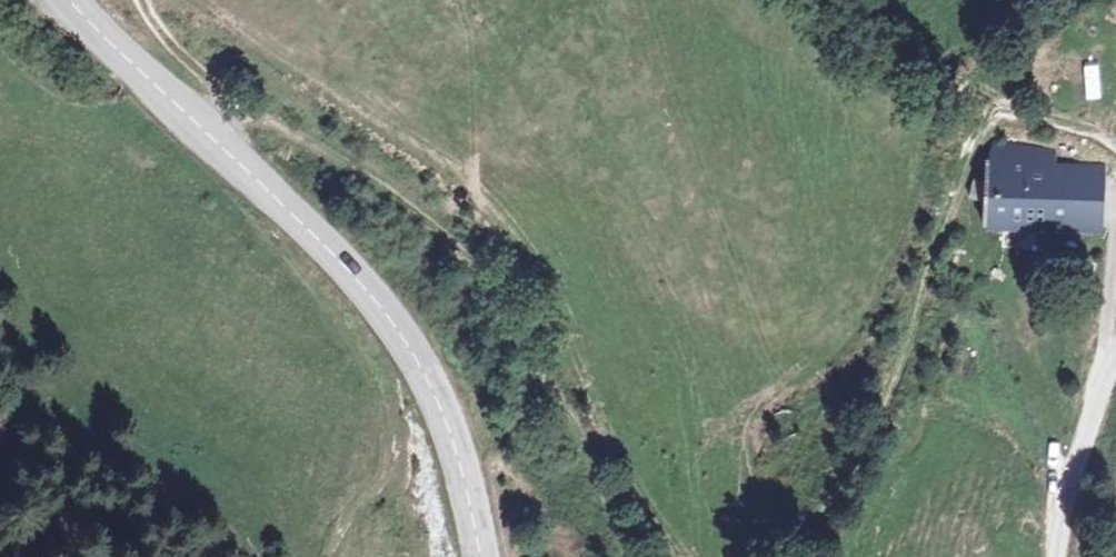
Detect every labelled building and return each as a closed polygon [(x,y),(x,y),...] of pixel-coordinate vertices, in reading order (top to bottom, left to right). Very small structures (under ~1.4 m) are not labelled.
[(1026,152),(995,148),(993,165),(988,164),(987,180),(972,178),(970,196),(985,201),(982,224),(1070,235),(1077,183),(1046,176),(1023,170),(1026,152)] [(1048,168),(1046,176),(1077,183),(1070,235),(1097,238),(1104,175),(1048,168)]
